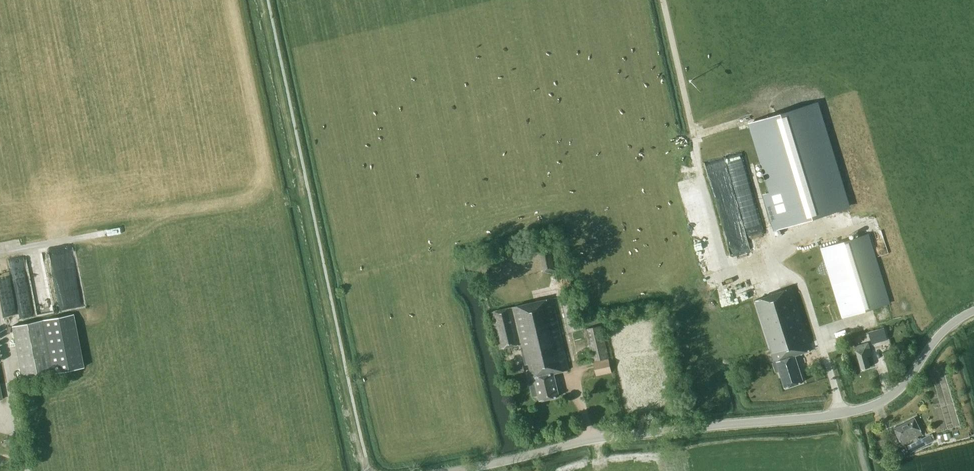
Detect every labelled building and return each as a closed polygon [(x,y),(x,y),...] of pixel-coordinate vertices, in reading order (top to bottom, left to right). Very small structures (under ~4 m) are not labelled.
[(851,207),(819,102),(748,124),(770,193),(762,195),(774,231),(851,207)] [(743,177),(756,172),(753,162),(739,166),(743,177)] [(891,302),(870,233),(821,248),(842,317),(891,302)] [(560,268),(556,248),(540,252),(544,272),(560,268)] [(34,271),(29,272),(31,288),(19,290),(23,315),(54,310),(45,256),(32,258),(34,271)] [(0,260),(0,287),(5,315),(21,312),(14,274),(10,275),(8,264),(11,263),(10,258),(0,260)] [(791,289),(754,301),(770,349),(769,350),(774,363),(772,364),(775,373),(779,372),(784,388),(802,382),(794,357),(812,351),(791,289)] [(87,296),(62,298),(63,308),(88,306),(87,296)] [(529,364),(532,378),(534,378),(535,383),(530,384),(533,397),(539,395),(541,401),(560,397),(554,373),(569,369),(552,299),(491,312),(500,349),(521,345),(526,365),(529,364)] [(85,366),(74,313),(43,319),(54,373),(85,366)] [(52,373),(41,320),(12,326),(22,379),(52,373)] [(614,372),(603,325),(587,329),(597,376),(614,372)] [(888,339),(884,327),(869,332),(873,344),(888,339)] [(858,343),(871,341),(870,333),(857,335),(858,343)] [(872,355),(869,343),(855,347),(862,369),(871,367),(868,357),(872,355)] [(525,371),(523,365),(514,368),(515,374),(525,371)] [(933,395),(940,417),(958,411),(951,390),(933,395)] [(921,434),(914,418),(892,429),(900,445),(921,434)] [(936,439),(932,433),(907,445),(911,452),(936,439)]
